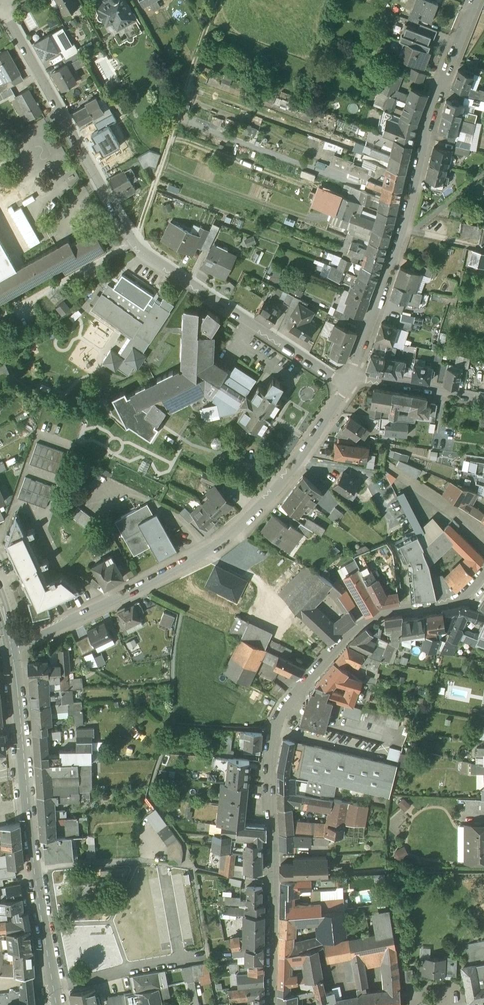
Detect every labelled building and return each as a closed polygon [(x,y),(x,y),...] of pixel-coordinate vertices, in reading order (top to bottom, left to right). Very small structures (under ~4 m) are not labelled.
[(64,15),(78,7),(74,0),(56,0),(64,15)] [(97,7),(99,11),(98,12),(97,16),(99,20),(103,20),(104,19),(106,23),(121,15),(123,19),(132,14),(130,11),(131,10),(130,9),(129,9),(124,0),(110,0),(97,7)] [(157,0),(154,0),(152,1),(148,3),(153,11),(161,7),(157,0)] [(428,0),(415,0),(410,13),(430,21),(437,3),(428,0)] [(437,31),(420,24),(418,30),(431,35),(428,44),(429,45),(431,41),(433,40),(437,31)] [(418,30),(405,25),(401,34),(399,40),(403,42),(427,51),(427,50),(428,50),(430,45),(429,45),(428,44),(431,35),(418,30)] [(64,31),(54,37),(61,49),(62,51),(72,46),(64,31)] [(49,35),(35,43),(44,59),(61,49),(54,37),(51,38),(49,35)] [(427,51),(403,42),(397,57),(423,67),(429,51),(427,51)] [(72,46),(62,51),(65,58),(77,52),(78,51),(74,44),(72,46)] [(382,46),(375,44),(371,53),(383,58),(386,51),(381,49),(382,46)] [(0,54),(0,77),(3,82),(3,83),(10,78),(20,73),(7,50),(0,54)] [(65,58),(63,60),(66,65),(67,64),(67,65),(80,57),(77,52),(65,58)] [(66,65),(52,73),(57,83),(58,82),(62,90),(70,86),(69,85),(76,81),(67,65),(67,64),(66,65)] [(425,74),(412,69),(409,78),(421,82),(425,74)] [(465,70),(464,73),(458,71),(452,85),(463,89),(467,91),(467,90),(472,77),(470,76),(471,73),(465,70)] [(391,74),(383,93),(389,96),(391,96),(392,92),(398,76),(391,74)] [(0,84),(0,92),(1,93),(11,87),(14,85),(10,78),(3,83),(3,82),(0,84)] [(11,87),(1,93),(4,99),(14,93),(11,87)] [(408,98),(392,92),(391,96),(395,98),(406,102),(422,108),(427,94),(411,88),(408,98)] [(28,89),(15,96),(28,120),(42,112),(28,89)] [(479,94),(467,90),(467,91),(463,89),(461,95),(465,97),(476,100),(477,100),(479,94)] [(391,96),(389,96),(384,110),(390,112),(391,107),(395,98),(391,96)] [(96,97),(86,103),(86,105),(73,112),(77,120),(76,120),(79,126),(83,124),(82,124),(93,118),(104,111),(96,97)] [(476,100),(465,97),(463,104),(473,107),(476,100)] [(453,100),(452,102),(446,101),(442,115),(459,119),(461,111),(463,105),(457,104),(458,101),(453,100)] [(422,108),(406,102),(403,111),(391,107),(390,112),(391,112),(401,116),(417,122),(422,108)] [(104,111),(93,118),(96,123),(100,120),(112,113),(109,108),(104,111)] [(390,112),(384,110),(381,122),(388,124),(389,117),(391,112),(390,112)] [(477,115),(461,111),(459,119),(469,122),(475,123),(477,115)] [(417,122),(401,116),(391,112),(389,117),(400,121),(397,132),(413,136),(417,122)] [(112,113),(100,120),(104,127),(108,125),(116,121),(112,113)] [(459,119),(442,115),(438,130),(444,131),(443,135),(448,136),(449,136),(450,133),(455,134),(456,129),(458,124),(459,119)] [(468,127),(458,124),(456,129),(472,134),(475,123),(469,122),(468,127)] [(104,127),(91,135),(95,141),(94,142),(98,149),(99,149),(103,155),(120,145),(108,125),(104,127)] [(246,125),(243,133),(255,137),(258,128),(246,125)] [(472,134),(456,129),(455,134),(454,139),(456,140),(457,138),(471,142),(472,134)] [(389,137),(369,130),(368,135),(364,134),(363,140),(366,141),(365,145),(370,147),(372,141),(386,146),(389,137)] [(413,136),(397,132),(395,140),(411,146),(413,136)] [(471,142),(457,138),(456,140),(457,140),(455,146),(469,150),(471,142)] [(386,146),(372,141),(370,147),(378,150),(391,155),(408,160),(411,146),(395,140),(394,139),(392,148),(386,146)] [(370,147),(365,145),(363,151),(376,156),(378,150),(370,147)] [(469,150),(455,146),(453,152),(468,156),(469,150)] [(451,151),(434,147),(430,163),(447,168),(451,151)] [(391,155),(378,150),(376,156),(389,161),(388,167),(405,172),(408,160),(391,155)] [(362,178),(374,182),(383,185),(388,167),(375,163),(373,171),(353,164),(354,162),(333,154),(329,166),(362,178)] [(136,157),(129,160),(132,167),(139,163),(136,157)] [(129,160),(119,166),(122,171),(124,170),(131,167),(132,167),(129,160)] [(447,168),(430,163),(425,179),(432,181),(443,184),(447,168)] [(131,167),(124,170),(128,178),(135,174),(131,167)] [(405,172),(388,167),(383,185),(401,189),(405,172)] [(122,171),(110,178),(117,191),(122,199),(136,191),(131,183),(132,183),(128,178),(124,170),(122,171)] [(374,182),(362,178),(360,189),(363,191),(366,185),(372,188),(374,182)] [(443,184),(432,181),(431,188),(441,191),(443,184)] [(401,189),(383,185),(374,182),(372,188),(382,191),(381,197),(398,201),(401,189)] [(329,191),(319,188),(317,194),(326,197),(329,191)] [(360,189),(359,189),(354,188),(353,193),(350,199),(358,202),(370,207),(372,201),(373,195),(363,191),(360,189)] [(326,197),(317,194),(313,206),(333,214),(338,201),(326,197)] [(398,201),(381,197),(379,204),(378,209),(395,213),(398,201)] [(354,207),(338,201),(333,214),(350,220),(353,210),(354,207)] [(375,221),(364,217),(362,224),(373,228),(390,234),(394,221),(395,213),(378,209),(375,221)] [(359,213),(353,210),(350,220),(356,222),(357,222),(362,224),(364,217),(359,215),(359,213)] [(356,222),(350,220),(347,225),(354,228),(356,222)] [(198,235),(171,222),(162,239),(186,250),(187,248),(187,249),(192,239),(198,242),(200,236),(198,235)] [(390,234),(373,228),(362,224),(357,222),(356,222),(354,228),(366,233),(368,232),(371,233),(369,241),(386,247),(390,234)] [(212,224),(201,248),(208,251),(219,227),(212,224)] [(482,227),(472,225),(469,236),(480,239),(482,227)] [(196,245),(201,248),(209,231),(202,227),(198,235),(200,236),(198,242),(196,245)] [(11,299),(10,297),(62,267),(65,272),(105,249),(95,231),(72,244),(69,240),(16,269),(0,240),(0,305),(11,299)] [(354,236),(348,234),(344,245),(349,247),(356,250),(358,244),(352,241),(354,236)] [(198,242),(192,239),(187,249),(187,248),(186,250),(192,253),(196,245),(198,242)] [(363,246),(358,244),(356,250),(383,259),(386,247),(369,241),(367,249),(364,247),(363,246)] [(356,250),(349,247),(344,245),(341,251),(354,255),(356,250)] [(225,255),(211,249),(202,267),(224,277),(235,255),(227,251),(225,255)] [(467,249),(461,271),(473,273),(475,266),(483,268),(483,253),(467,249)] [(383,259),(356,250),(354,255),(359,257),(361,257),(364,258),(362,265),(379,271),(383,259)] [(349,260),(342,258),(338,268),(358,276),(360,271),(346,266),(349,260)] [(379,271),(362,265),(360,271),(358,276),(375,282),(379,271)] [(338,268),(333,266),(328,277),(341,281),(343,276),(352,279),(356,280),(358,276),(338,268)] [(433,269),(422,266),(419,272),(420,273),(420,274),(431,277),(433,269)] [(407,269),(400,267),(394,284),(414,290),(420,274),(420,273),(419,272),(407,269)] [(375,282),(358,276),(356,280),(354,287),(371,293),(375,282)] [(114,290),(144,309),(152,296),(123,277),(114,290)] [(414,290),(394,284),(390,297),(406,303),(409,295),(419,298),(421,293),(414,290)] [(164,298),(159,304),(155,301),(153,305),(148,312),(144,309),(114,290),(108,285),(92,308),(93,309),(102,315),(103,316),(112,322),(112,323),(113,323),(122,329),(122,330),(123,330),(132,336),(120,355),(111,350),(102,363),(115,371),(117,369),(128,375),(134,367),(138,369),(147,355),(143,353),(149,342),(150,342),(170,311),(169,311),(174,304),(164,298)] [(354,287),(351,285),(348,291),(369,299),(371,293),(354,287)] [(369,299),(348,291),(345,300),(348,301),(345,311),(362,317),(369,299)] [(294,296),(288,293),(284,302),(283,302),(283,303),(289,306),(294,296)] [(301,300),(294,296),(289,306),(296,310),(299,304),(299,305),(301,300)] [(64,301),(56,307),(62,315),(70,309),(64,301)] [(271,306),(264,302),(254,316),(270,326),(280,310),(272,305),(271,306)] [(299,305),(299,304),(296,310),(293,314),(301,318),(307,321),(312,313),(299,305)] [(198,310),(184,309),(184,315),(182,315),(182,326),(183,326),(183,339),(181,339),(180,357),(182,357),(181,365),(183,365),(183,369),(180,371),(193,396),(205,390),(211,394),(227,369),(212,359),(212,358),(214,358),(215,341),(213,341),(214,335),(209,335),(210,330),(211,331),(213,329),(214,330),(220,321),(218,320),(220,318),(209,311),(207,313),(198,313),(198,310)] [(350,315),(335,309),(333,315),(335,316),(347,321),(350,315)] [(347,321),(335,316),(333,322),(345,327),(347,321)] [(307,321),(301,318),(297,324),(294,322),(290,330),(299,336),(300,335),(307,340),(315,326),(307,321)] [(411,323),(400,321),(398,327),(408,331),(411,323)] [(345,327),(333,322),(332,324),(334,325),(330,337),(351,345),(357,331),(345,327)] [(397,328),(381,323),(376,339),(387,342),(392,344),(393,342),(397,328)] [(351,345),(335,339),(329,356),(345,361),(351,345)] [(376,339),(373,346),(386,349),(387,342),(376,339)] [(392,344),(387,342),(386,349),(384,357),(381,374),(396,377),(396,374),(399,360),(390,359),(392,345),(392,344)] [(417,347),(393,342),(392,344),(392,345),(401,347),(401,349),(416,352),(417,347)] [(443,352),(436,351),(434,362),(441,363),(443,352)] [(384,357),(370,354),(365,369),(368,372),(381,374),(384,357)] [(470,358),(464,357),(462,367),(468,368),(470,358)] [(406,361),(399,360),(396,374),(403,375),(406,361)] [(432,366),(414,363),(411,379),(429,382),(430,374),(434,375),(435,370),(431,369),(432,366)] [(457,366),(448,364),(447,368),(443,385),(458,388),(461,371),(456,370),(457,366)] [(255,378),(235,365),(231,371),(227,369),(211,394),(215,397),(213,400),(217,402),(220,413),(235,410),(240,402),(246,392),(255,378)] [(179,369),(173,372),(173,370),(157,379),(157,380),(144,387),(143,386),(137,389),(138,390),(131,394),(131,395),(137,407),(140,405),(148,410),(145,414),(157,421),(158,419),(160,420),(166,411),(164,410),(165,408),(164,407),(168,404),(170,408),(172,407),(172,409),(188,401),(187,399),(193,396),(180,371),(179,369)] [(264,389),(275,396),(283,383),(272,377),(264,389)] [(275,396),(264,389),(258,385),(251,395),(245,405),(238,416),(261,431),(269,418),(273,413),(281,400),(275,396)] [(392,392),(374,389),(371,405),(381,407),(390,408),(392,392)] [(125,392),(112,399),(126,427),(129,426),(151,439),(158,427),(155,425),(157,421),(145,414),(148,410),(140,405),(137,407),(131,395),(127,397),(125,392)] [(246,392),(240,402),(245,405),(251,395),(246,392)] [(412,395),(392,392),(390,408),(388,418),(397,418),(399,406),(409,408),(410,408),(412,395)] [(426,398),(412,395),(410,408),(409,408),(408,413),(416,415),(423,416),(423,414),(428,415),(430,406),(429,405),(425,405),(426,398)] [(101,408),(104,399),(90,396),(88,404),(101,408)] [(437,404),(430,403),(429,405),(430,406),(428,415),(435,416),(437,404)] [(381,407),(371,405),(370,416),(379,417),(381,407)] [(409,408),(399,406),(397,418),(408,419),(414,420),(416,415),(408,413),(409,408)] [(32,422),(28,414),(17,420),(20,428),(32,422)] [(369,430),(349,416),(342,428),(350,434),(356,438),(361,432),(365,435),(369,430)] [(407,435),(408,419),(397,418),(388,418),(380,418),(379,429),(385,429),(384,433),(407,435)] [(342,428),(341,427),(335,436),(338,437),(338,436),(347,438),(350,434),(342,428)] [(347,438),(338,436),(338,437),(337,442),(355,445),(356,439),(347,438)] [(337,442),(336,449),(335,456),(358,459),(357,460),(358,460),(366,461),(367,454),(368,453),(367,453),(368,447),(355,445),(337,442)] [(65,452),(37,443),(33,453),(61,463),(65,452)] [(408,461),(410,455),(391,450),(389,456),(408,461)] [(61,463),(33,453),(29,464),(58,474),(61,463)] [(150,464),(143,460),(138,471),(144,474),(150,464)] [(421,470),(399,460),(396,466),(416,478),(421,470)] [(468,473),(477,474),(478,464),(470,463),(468,473)] [(219,478),(205,471),(201,480),(214,486),(215,485),(219,478)] [(342,473),(333,486),(352,499),(357,492),(353,490),(359,481),(355,478),(353,481),(342,473)] [(393,482),(396,477),(390,473),(386,478),(393,482)] [(303,475),(292,489),(308,501),(312,504),(321,492),(303,475)] [(53,487),(25,477),(21,488),(49,498),(53,487)] [(214,486),(198,501),(201,502),(203,505),(204,504),(217,518),(218,516),(217,516),(223,510),(225,512),(232,505),(223,496),(224,495),(215,485),(214,486)] [(471,505),(461,499),(467,489),(457,485),(451,494),(447,491),(444,496),(474,515),(478,510),(471,505)] [(49,498),(21,488),(18,498),(46,508),(49,498)] [(308,501),(292,489),(281,504),(297,516),(302,509),(308,501)] [(478,494),(467,489),(461,499),(471,505),(478,494)] [(308,501),(302,509),(306,512),(312,504),(308,501)] [(147,503),(115,521),(125,539),(142,530),(138,523),(153,514),(147,503)] [(193,515),(194,517),(206,529),(217,518),(204,504),(203,505),(193,515)] [(94,519),(79,507),(71,518),(86,529),(94,519)] [(192,514),(185,507),(179,512),(189,522),(194,517),(193,515),(191,514),(192,514)] [(343,514),(335,508),(328,517),(336,523),(343,514)] [(480,511),(478,510),(474,515),(483,522),(483,515),(480,511)] [(142,530),(125,539),(134,555),(151,546),(159,559),(177,548),(156,513),(153,514),(138,523),(142,530)] [(297,528),(290,523),(288,526),(273,514),(261,530),(281,546),(283,543),(291,549),(303,534),(303,533),(297,528)] [(19,518),(13,521),(13,520),(9,531),(7,530),(5,536),(7,537),(4,544),(5,544),(6,543),(8,548),(6,549),(10,556),(13,554),(17,562),(13,564),(17,571),(19,570),(21,574),(19,575),(22,583),(25,581),(27,585),(24,586),(27,594),(31,592),(32,596),(29,598),(30,599),(28,599),(33,617),(43,614),(50,612),(49,609),(50,609),(49,606),(58,601),(57,600),(61,598),(62,599),(78,592),(74,585),(76,584),(62,573),(48,580),(41,566),(44,565),(44,566),(49,563),(47,559),(40,562),(29,537),(35,534),(33,529),(28,531),(28,532),(26,533),(19,518)] [(316,525),(307,520),(304,525),(313,530),(316,525)] [(453,520),(448,524),(449,524),(455,530),(459,526),(453,520)] [(304,525),(301,523),(297,528),(303,533),(303,534),(307,537),(313,530),(304,525)] [(449,524),(422,549),(428,563),(430,561),(451,542),(452,543),(460,535),(455,530),(449,524)] [(321,529),(316,525),(313,530),(318,534),(321,529)] [(413,602),(437,599),(431,577),(430,567),(428,563),(422,549),(422,545),(416,534),(399,541),(405,560),(408,559),(410,568),(408,569),(413,602)] [(483,559),(460,535),(452,543),(466,557),(477,568),(483,559)] [(111,555),(93,566),(105,587),(123,576),(111,555)] [(445,579),(456,591),(472,574),(477,568),(466,557),(445,579)] [(359,569),(355,561),(345,566),(349,574),(359,569)] [(206,584),(237,599),(246,581),(216,566),(206,584)] [(306,566),(279,595),(289,605),(308,585),(302,579),(311,569),(306,566)] [(370,571),(366,566),(359,569),(367,584),(375,580),(370,571)] [(311,569),(302,579),(308,585),(317,575),(311,569)] [(343,578),(365,616),(379,608),(367,584),(359,569),(349,574),(343,578)] [(308,585),(289,605),(302,616),(312,606),(326,590),(332,584),(318,574),(317,575),(308,585)] [(456,591),(445,579),(442,574),(431,577),(437,599),(449,595),(456,591)] [(375,580),(367,584),(379,608),(380,607),(398,603),(397,594),(385,597),(376,579),(375,580)] [(335,581),(332,584),(342,593),(347,591),(335,581)] [(342,593),(332,584),(326,590),(334,598),(346,614),(341,618),(348,627),(355,621),(348,610),(338,596),(342,593)] [(342,593),(338,596),(348,610),(355,605),(347,591),(342,593)] [(139,602),(133,605),(138,614),(144,611),(139,602)] [(133,604),(125,608),(124,606),(117,610),(118,612),(121,618),(118,619),(121,627),(124,625),(125,627),(141,619),(138,614),(133,605),(133,604)] [(325,618),(312,606),(302,616),(315,629),(325,618)] [(461,606),(442,610),(442,613),(445,625),(446,627),(446,631),(451,631),(458,615),(461,606)] [(458,615),(451,631),(447,638),(456,643),(456,642),(458,639),(462,631),(461,629),(466,618),(474,620),(477,611),(461,606),(458,615)] [(477,611),(474,620),(473,620),(475,621),(475,620),(483,623),(479,634),(478,634),(483,636),(483,614),(477,611)] [(175,617),(165,612),(161,622),(171,626),(175,617)] [(442,613),(424,616),(424,633),(426,634),(437,639),(435,629),(446,627),(445,625),(442,613)] [(424,616),(402,620),(402,640),(402,641),(410,643),(411,634),(424,633),(424,616)] [(249,622),(237,617),(230,633),(241,638),(245,627),(246,627),(247,625),(249,622)] [(402,617),(385,619),(386,629),(392,628),(392,640),(391,643),(395,645),(397,645),(399,640),(402,641),(402,640),(402,620),(402,617)] [(333,625),(325,618),(315,629),(331,643),(341,633),(348,627),(341,618),(333,625)] [(104,622),(87,631),(89,635),(95,646),(104,641),(104,642),(112,638),(104,622)] [(270,635),(247,625),(246,627),(245,627),(241,638),(265,649),(269,638),(270,635)] [(373,625),(366,629),(372,634),(374,635),(375,629),(373,625)] [(437,639),(426,634),(423,644),(421,647),(440,653),(445,642),(447,638),(451,631),(446,631),(446,627),(435,629),(437,639)] [(366,629),(358,635),(348,645),(369,655),(375,644),(368,641),(372,634),(366,629)] [(479,634),(461,629),(462,631),(466,633),(463,641),(472,644),(472,645),(475,646),(479,634),(478,634),(479,634)] [(466,633),(462,631),(458,639),(463,641),(466,633)] [(475,646),(483,649),(483,636),(479,634),(475,646)] [(89,635),(76,641),(82,654),(89,650),(89,649),(95,646),(89,635)] [(265,649),(241,638),(224,672),(248,684),(261,657),(265,649)] [(456,643),(447,638),(445,642),(454,648),(457,642),(456,642),(456,643)] [(387,642),(380,660),(386,662),(388,662),(395,645),(391,643),(387,642)] [(445,642),(440,653),(451,655),(454,650),(454,648),(445,642)] [(364,654),(347,646),(339,656),(350,662),(359,666),(364,654)] [(68,648),(58,649),(60,664),(60,674),(67,673),(70,672),(68,648)] [(278,655),(265,649),(261,657),(274,663),(278,655)] [(91,668),(107,661),(103,653),(95,656),(93,652),(85,655),(91,668)] [(380,671),(365,666),(369,656),(364,654),(359,666),(354,676),(360,681),(365,682),(366,676),(378,678),(380,671)] [(306,668),(278,655),(274,663),(273,666),(286,672),(285,673),(297,678),(297,677),(306,668)] [(339,656),(334,662),(344,669),(350,662),(339,656)] [(380,660),(369,656),(365,666),(380,671),(384,663),(385,661),(380,660)] [(408,659),(402,657),(400,663),(406,665),(408,659)] [(48,660),(28,661),(29,678),(47,676),(59,674),(60,674),(60,664),(48,665),(48,660)] [(344,669),(334,662),(316,684),(318,684),(330,689),(330,682),(340,684),(347,686),(349,687),(350,674),(344,669)] [(60,674),(59,674),(60,681),(61,690),(68,689),(69,689),(69,688),(68,688),(67,673),(60,674)] [(60,681),(59,674),(47,676),(47,681),(54,680),(54,682),(60,681)] [(350,674),(349,687),(347,686),(343,694),(352,697),(352,698),(355,699),(359,689),(360,681),(354,676),(350,674)] [(47,676),(29,678),(30,692),(48,691),(47,681),(47,676)] [(83,688),(83,678),(70,678),(71,688),(83,688)] [(54,680),(47,681),(48,691),(61,690),(60,681),(54,682),(54,680)] [(277,684),(269,693),(278,700),(286,691),(277,684)] [(314,692),(312,691),(309,695),(308,700),(306,700),(300,723),(324,730),(332,700),(326,698),(330,689),(318,684),(314,692)] [(68,689),(61,690),(62,703),(65,703),(68,703),(69,703),(68,689)] [(342,693),(330,689),(326,698),(332,700),(338,702),(342,693)] [(48,691),(30,692),(31,705),(49,704),(57,703),(57,699),(49,700),(48,691)] [(343,694),(342,693),(338,702),(347,704),(363,709),(364,706),(366,703),(355,699),(352,698),(352,697),(343,694)] [(69,703),(68,703),(68,705),(69,724),(83,724),(82,702),(69,703)] [(49,704),(31,705),(33,732),(47,731),(46,723),(50,723),(49,707),(49,704)] [(361,719),(363,709),(347,704),(343,716),(360,721),(361,719)] [(388,712),(364,706),(363,709),(361,719),(385,725),(388,712)] [(402,716),(388,712),(385,725),(399,728),(402,716)] [(94,728),(76,729),(77,750),(92,750),(92,735),(94,735),(94,728)] [(47,731),(33,732),(35,756),(48,755),(48,747),(47,731)] [(262,732),(240,731),(240,733),(240,737),(245,737),(244,747),(261,749),(262,732)] [(232,735),(224,734),(222,757),(229,758),(233,758),(233,751),(230,751),(232,735)] [(283,739),(278,768),(278,775),(289,777),(289,770),(295,741),(283,739)] [(397,765),(295,741),(289,770),(289,777),(295,777),(308,780),(308,778),(335,784),(389,797),(397,765)] [(401,750),(390,747),(388,753),(399,756),(401,750)] [(77,750),(60,751),(60,755),(49,755),(48,755),(35,756),(35,763),(77,762),(91,761),(92,761),(93,761),(93,760),(92,750),(77,750)] [(399,756),(388,753),(387,758),(398,761),(399,756)] [(222,757),(216,756),(215,766),(224,767),(225,769),(227,771),(227,773),(229,758),(222,757)] [(233,758),(229,758),(227,773),(226,783),(247,785),(248,783),(247,783),(249,769),(250,761),(249,761),(249,760),(233,758)] [(91,761),(77,762),(78,771),(78,785),(78,791),(79,791),(92,790),(91,761)] [(77,762),(35,763),(37,785),(50,785),(50,778),(53,778),(53,777),(58,776),(58,773),(58,771),(78,771),(77,762)] [(477,765),(470,764),(470,774),(483,774),(483,766),(477,765)] [(289,777),(278,775),(278,790),(296,793),(295,784),(295,782),(295,777),(289,777)] [(335,784),(308,778),(308,780),(308,783),(306,792),(333,797),(335,784)] [(300,785),(295,784),(296,793),(302,794),(306,794),(306,792),(308,783),(301,782),(300,785)] [(226,783),(224,783),(223,793),(220,793),(219,803),(246,806),(247,785),(226,783)] [(50,785),(37,785),(37,795),(50,795),(50,785)] [(78,785),(57,786),(57,785),(50,785),(50,795),(65,794),(70,794),(70,791),(78,791),(78,785)] [(278,790),(277,790),(278,808),(290,807),(291,802),(301,804),(302,794),(296,793),(278,790)] [(78,791),(70,791),(70,794),(65,794),(65,801),(80,800),(80,795),(79,791),(78,791)] [(50,795),(37,795),(39,819),(56,818),(55,812),(55,807),(52,807),(52,801),(65,801),(65,794),(50,795)] [(333,799),(308,795),(307,805),(330,809),(333,799)] [(343,801),(333,799),(330,809),(326,835),(341,836),(343,825),(348,802),(343,801)] [(398,805),(405,812),(411,806),(404,799),(398,805)] [(483,801),(481,801),(466,800),(466,813),(483,813),(483,801)] [(343,825),(365,826),(365,821),(368,805),(351,802),(348,802),(343,825)] [(246,806),(219,803),(218,814),(221,814),(220,824),(238,825),(244,826),(246,806)] [(290,807),(278,808),(279,833),(293,834),(293,833),(292,816),(290,807)] [(156,808),(146,816),(157,831),(167,823),(156,808)] [(75,817),(65,818),(65,823),(66,837),(69,836),(86,836),(88,836),(87,825),(75,825),(75,817)] [(56,818),(39,819),(40,839),(42,839),(56,837),(55,824),(65,823),(65,818),(56,818)] [(167,823),(157,831),(168,845),(177,838),(167,823)] [(220,824),(211,823),(210,833),(214,833),(229,834),(229,835),(237,836),(238,825),(220,824)] [(0,828),(0,833),(3,833),(3,839),(21,837),(20,824),(0,828)] [(244,826),(238,825),(237,836),(264,837),(264,827),(244,826)] [(466,826),(465,862),(483,862),(483,826),(466,826)] [(293,834),(279,833),(280,849),(294,849),(294,843),(309,843),(311,834),(293,833),(293,834)] [(325,835),(311,834),(309,843),(325,843),(325,835)] [(56,837),(42,839),(43,846),(45,845),(47,862),(56,861),(74,859),(73,849),(70,849),(69,836),(56,837)] [(21,837),(3,839),(4,849),(7,848),(22,846),(21,837)] [(177,838),(168,845),(171,850),(169,862),(181,864),(183,852),(182,844),(177,838)] [(229,841),(214,840),(213,849),(227,851),(228,847),(229,841)] [(262,843),(244,842),(244,855),(262,855),(262,843)] [(95,844),(88,844),(87,858),(93,860),(96,859),(95,844)] [(22,846),(7,848),(9,867),(16,866),(24,865),(22,846)] [(409,856),(405,848),(397,852),(395,854),(395,856),(396,859),(398,861),(401,861),(409,856)] [(227,851),(224,874),(232,875),(235,852),(234,852),(227,851)] [(262,855),(244,855),(244,871),(262,871),(262,855)] [(326,857),(294,857),(295,864),(281,865),(281,878),(327,874),(326,857)] [(0,868),(0,879),(3,879),(18,876),(16,866),(9,867),(0,868)] [(230,877),(228,884),(241,886),(242,880),(230,877)] [(310,878),(281,880),(280,896),(290,895),(295,894),(295,889),(311,888),(310,878)] [(20,884),(6,888),(6,891),(4,892),(5,894),(7,893),(8,900),(22,897),(23,897),(20,884)] [(262,887),(247,887),(246,900),(246,905),(249,905),(261,905),(262,887)] [(290,895),(280,896),(280,915),(291,914),(291,907),(290,895)] [(240,897),(224,896),(224,903),(240,904),(240,900),(240,897)] [(0,900),(0,908),(0,912),(14,910),(22,908),(22,897),(8,900),(0,900)] [(320,903),(291,907),(291,914),(302,913),(321,912),(320,903)] [(261,905),(249,905),(249,909),(238,909),(237,915),(246,915),(264,915),(264,905),(261,905)] [(22,908),(14,910),(15,916),(13,916),(14,922),(6,923),(7,932),(30,929),(27,912),(23,913),(22,908)] [(344,909),(331,910),(331,911),(326,911),(328,926),(319,927),(320,934),(330,933),(330,939),(335,938),(339,937),(346,934),(345,921),(344,910),(344,909)] [(321,912),(302,913),(303,925),(319,923),(319,927),(328,926),(326,911),(321,912)] [(390,912),(380,914),(383,933),(393,931),(390,912)] [(291,914),(280,915),(279,934),(291,935),(293,935),(293,925),(303,925),(302,913),(291,914)] [(264,915),(246,915),(246,936),(245,946),(264,944),(264,915)] [(14,952),(32,952),(30,929),(7,932),(0,933),(0,951),(14,952)] [(383,933),(376,934),(378,951),(385,950),(386,950),(394,948),(393,931),(383,933)] [(330,933),(320,934),(320,938),(316,939),(317,943),(320,942),(330,939),(330,933)] [(291,935),(279,934),(278,955),(291,953),(291,943),(291,935)] [(376,934),(348,940),(351,957),(356,987),(366,986),(360,954),(378,951),(376,934)] [(246,936),(239,938),(239,937),(230,939),(232,948),(245,946),(246,936)] [(348,940),(323,945),(327,961),(331,961),(334,960),(351,957),(348,940)] [(298,944),(291,943),(291,953),(295,952),(298,951),(298,949),(307,946),(305,942),(298,944)] [(483,965),(483,942),(466,946),(470,968),(475,967),(483,965)] [(264,944),(245,946),(245,954),(245,962),(248,962),(264,961),(264,944)] [(245,946),(232,948),(233,956),(245,954),(245,946)] [(394,948),(386,950),(384,973),(398,973),(394,948)] [(316,949),(301,951),(303,961),(306,981),(311,980),(321,978),(316,949)] [(32,952),(14,952),(14,959),(15,966),(33,964),(32,952)] [(291,953),(278,955),(278,968),(289,966),(289,962),(296,962),(295,952),(291,953)] [(443,959),(423,958),(422,967),(420,967),(419,975),(436,976),(436,977),(437,978),(438,979),(440,980),(442,980),(443,979),(444,977),(444,976),(456,976),(456,957),(443,957),(443,959)] [(264,961),(248,962),(248,972),(263,972),(264,961)] [(207,962),(191,965),(194,980),(210,977),(207,962)] [(239,962),(230,963),(230,972),(239,971),(239,962)] [(33,964),(15,966),(15,976),(23,976),(32,975),(34,975),(33,964)] [(191,965),(182,967),(185,982),(187,991),(188,995),(190,1004),(199,1004),(194,980),(191,965)] [(475,967),(481,1001),(483,1000),(483,965),(475,967)] [(289,966),(278,968),(277,985),(289,985),(289,984),(297,982),(297,974),(289,974),(289,966)] [(470,968),(462,969),(469,1003),(481,1001),(475,967),(470,968)] [(413,983),(412,970),(404,971),(405,984),(413,983)] [(159,971),(132,976),(133,979),(135,992),(158,988),(162,987),(159,971)] [(248,972),(236,973),(238,987),(246,986),(263,984),(263,972),(248,972)] [(357,993),(357,998),(358,998),(359,1004),(401,1004),(398,973),(384,973),(385,990),(357,993)] [(32,975),(23,976),(24,988),(21,988),(21,993),(20,993),(21,1004),(35,1002),(32,975)] [(321,978),(311,980),(313,988),(314,992),(317,1002),(327,1000),(325,994),(321,978)] [(311,980),(306,981),(300,982),(302,991),(313,988),(311,980)] [(185,982),(176,984),(178,993),(187,991),(185,982)] [(263,984),(246,986),(248,998),(254,997),(263,996),(263,984)] [(277,985),(277,993),(277,1004),(297,1004),(297,997),(297,993),(288,993),(289,985),(277,985)] [(238,987),(228,988),(230,1000),(248,998),(246,986),(238,987)] [(70,992),(73,1004),(97,1004),(93,987),(70,992)] [(158,988),(136,992),(137,998),(138,1000),(139,1003),(138,1004),(139,1004),(163,1004),(158,988)] [(302,991),(297,992),(297,993),(297,997),(301,996),(314,992),(313,988),(302,991)] [(10,992),(8,994),(4,995),(5,1004),(9,1004),(21,1004),(20,993),(16,993),(14,992),(10,992)] [(135,992),(125,994),(125,995),(125,1000),(137,998),(136,992),(135,992)] [(333,992),(325,994),(327,1000),(328,1004),(335,1002),(333,992)] [(118,996),(112,997),(112,999),(114,1004),(126,1004),(125,1000),(125,995),(118,996)] [(254,997),(254,1003),(250,1003),(250,1004),(263,1004),(263,996),(254,997)]
